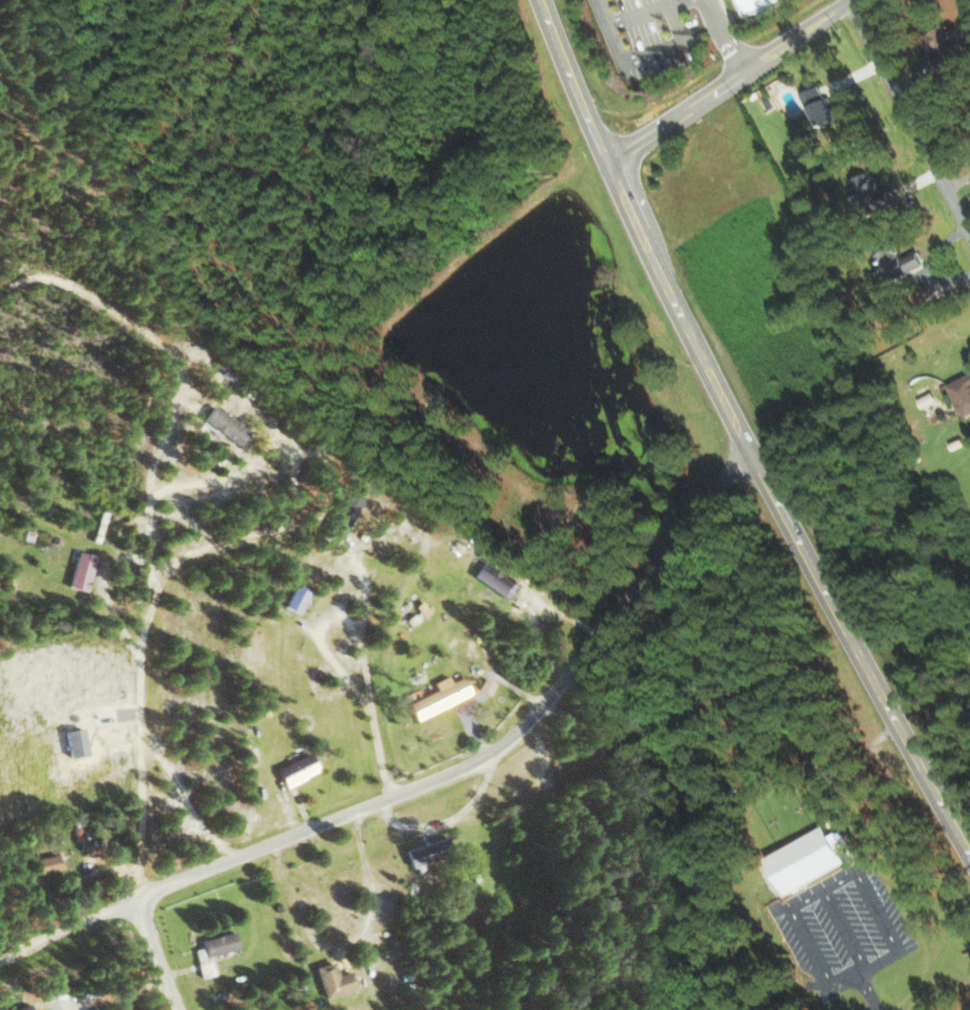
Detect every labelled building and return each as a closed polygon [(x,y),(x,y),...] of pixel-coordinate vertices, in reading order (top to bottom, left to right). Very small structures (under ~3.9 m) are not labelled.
[(744,14),(780,4),(779,0),(740,0),(744,14)] [(956,46),(961,44),(949,22),(925,36),(936,56),(931,59),(939,74),(964,60),(956,46)] [(839,118),(822,84),(803,93),(821,127),(839,118)] [(850,180),(867,216),(897,203),(890,187),(881,191),(872,170),(850,180)] [(925,265),(918,250),(903,257),(897,245),(880,253),(884,261),(877,264),(886,283),(925,265)] [(949,384),(953,394),(948,396),(953,407),(958,405),(964,417),(969,414),(969,374),(949,384)] [(938,404),(935,393),(919,398),(923,409),(938,404)] [(204,422),(242,444),(251,428),(213,406),(204,422)] [(97,556),(79,551),(70,586),(87,591),(97,556)] [(520,584),(486,560),(476,575),(509,599),(520,584)] [(311,589),(297,583),(287,607),(302,613),(311,589)] [(435,682),(438,690),(410,702),(417,719),(472,694),(464,676),(452,681),(450,675),(435,682)] [(479,689),(490,695),(496,683),(485,677),(479,689)] [(278,769),(288,787),(320,770),(309,752),(278,769)] [(848,863),(828,826),(770,856),(790,894),(848,863)] [(407,849),(412,868),(448,858),(443,840),(407,849)] [(37,858),(40,876),(62,872),(59,854),(37,858)] [(208,957),(239,949),(235,931),(203,940),(208,957)] [(212,958),(206,960),(202,948),(195,950),(203,978),(217,974),(212,958)] [(316,967),(326,999),(357,989),(352,972),(339,976),(334,962),(316,967)]
